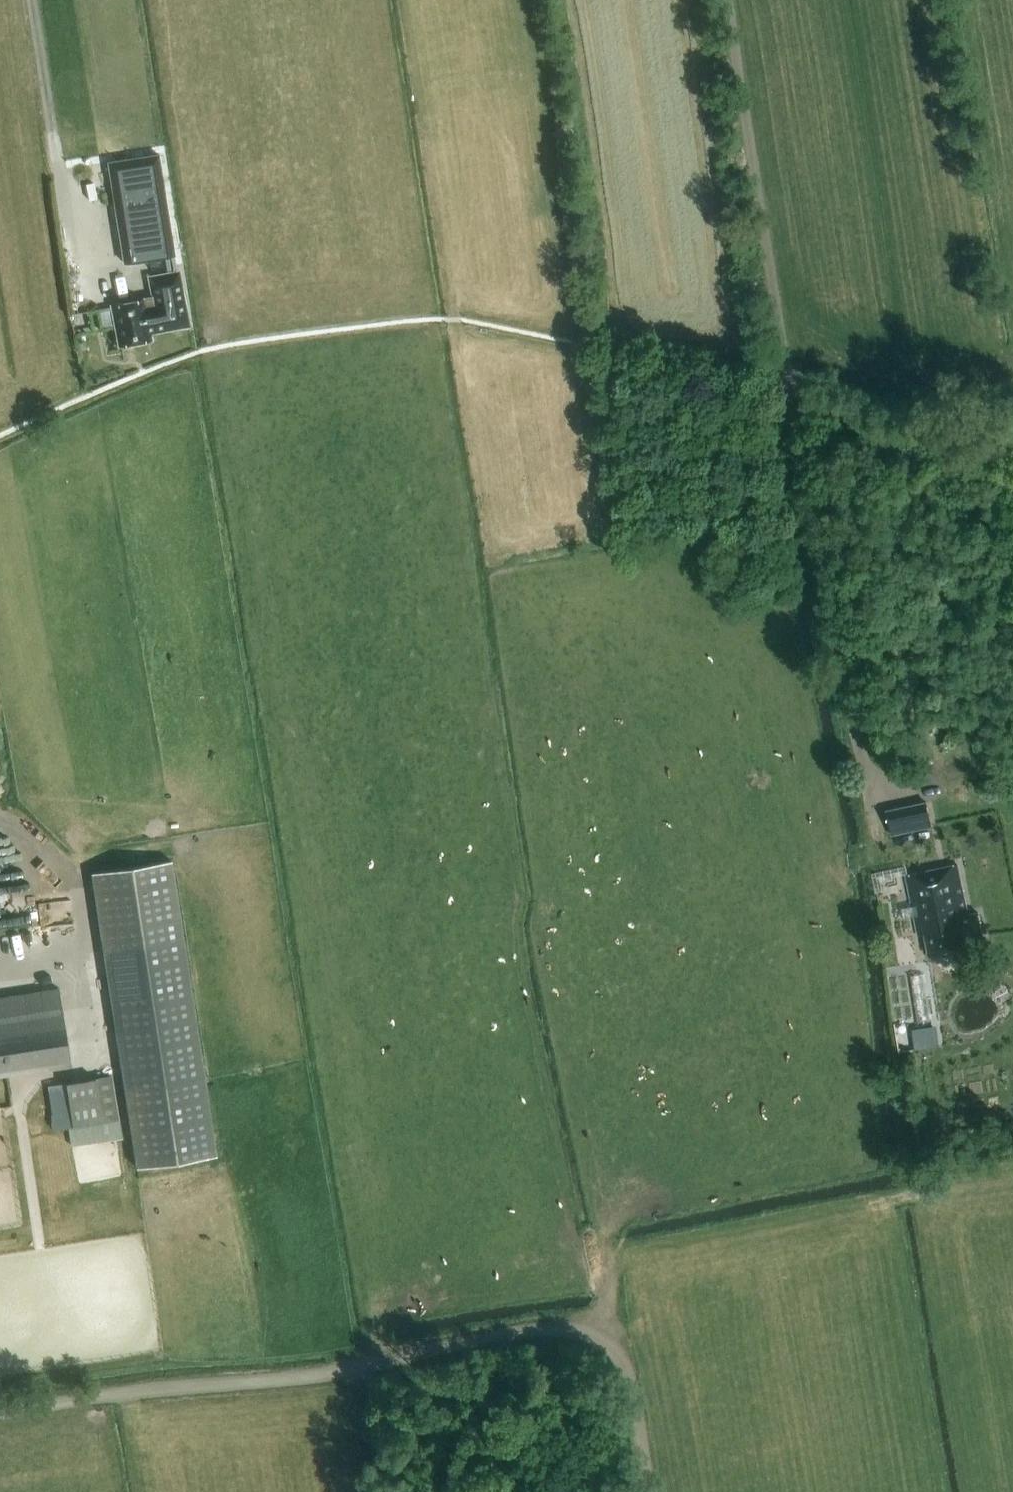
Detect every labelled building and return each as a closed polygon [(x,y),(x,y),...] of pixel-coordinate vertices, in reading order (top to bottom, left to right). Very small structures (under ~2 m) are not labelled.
[(159,154),(108,162),(124,262),(175,254),(159,154)] [(143,298),(143,300),(113,306),(120,344),(150,338),(149,330),(159,328),(160,330),(188,325),(178,273),(150,278),(154,296),(143,298)] [(886,813),(892,838),(932,829),(926,804),(886,813)] [(91,873),(136,1167),(217,1155),(172,861),(91,873)] [(980,912),(968,914),(958,866),(908,876),(920,936),(925,935),(929,954),(967,947),(965,937),(984,933),(980,912)] [(71,1066),(59,989),(0,998),(0,1077),(71,1066)] [(71,1149),(123,1139),(112,1075),(48,1086),(55,1130),(68,1128),(71,1149)]
